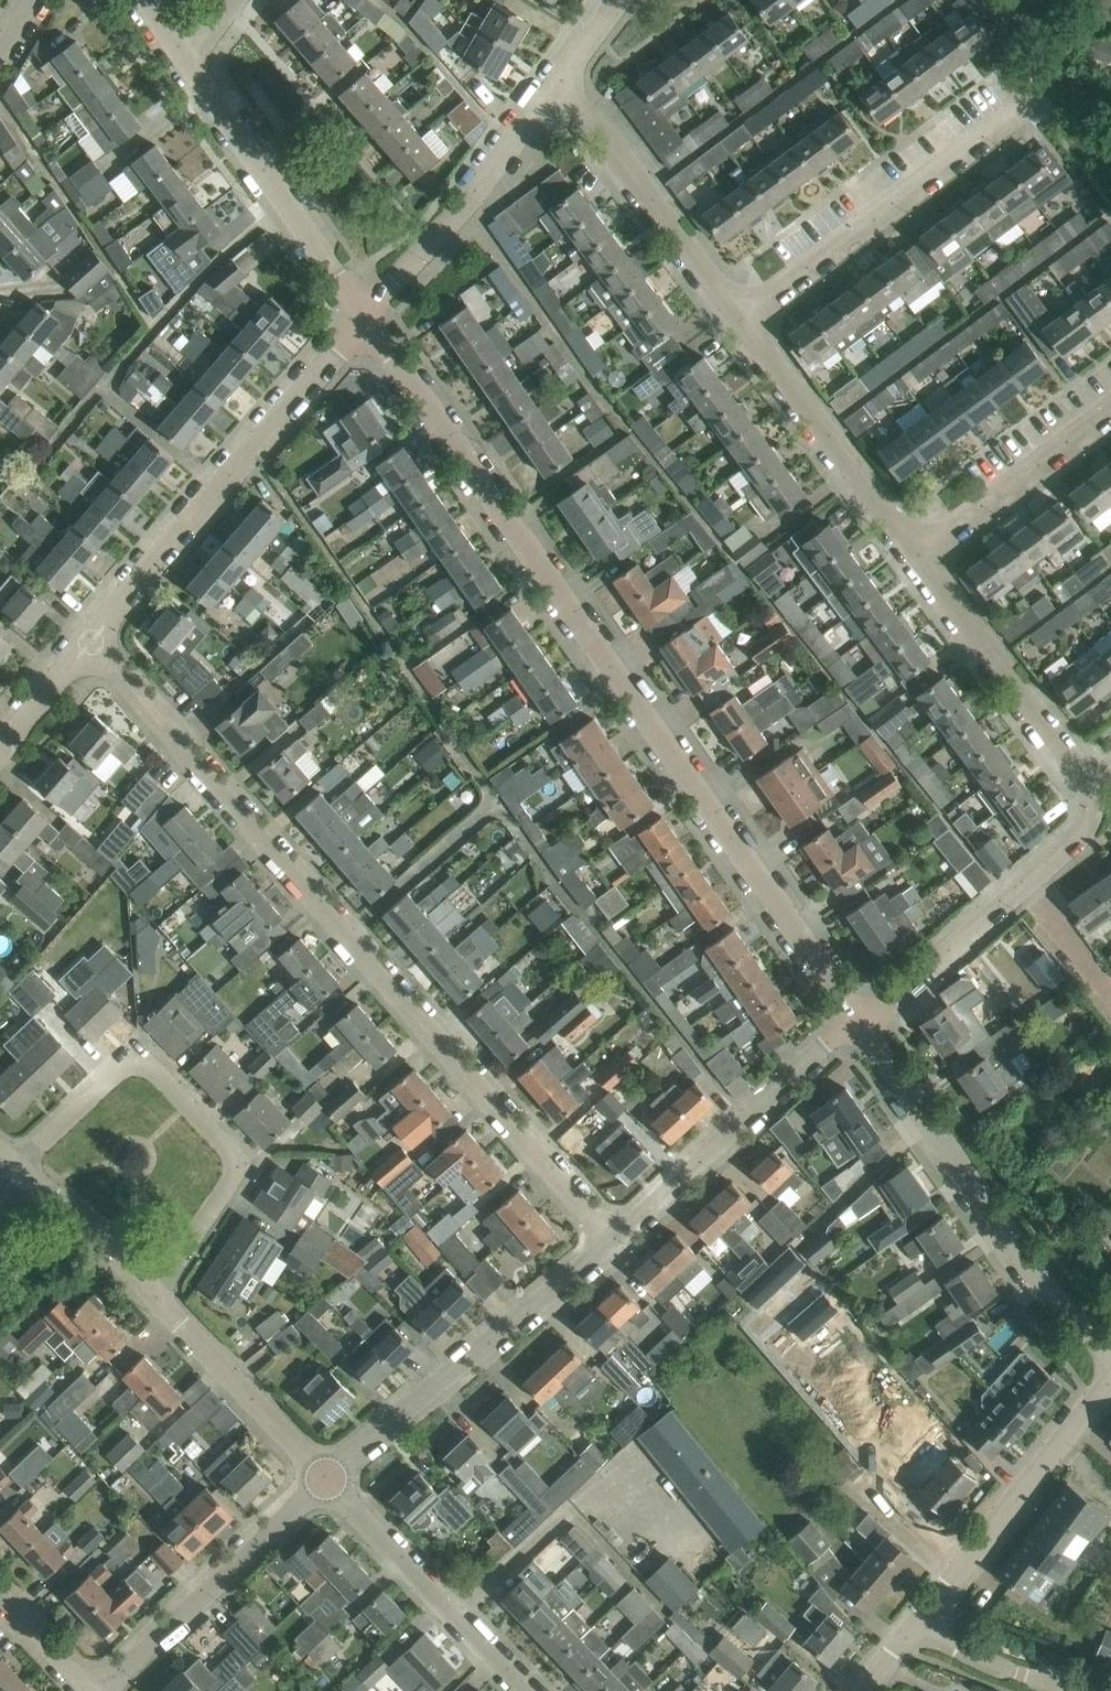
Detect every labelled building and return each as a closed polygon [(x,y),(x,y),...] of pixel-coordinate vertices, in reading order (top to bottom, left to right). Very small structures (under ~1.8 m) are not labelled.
[(320,18),(326,13),(315,0),(298,0),(275,19),(294,41),(320,19),(320,18)] [(374,4),(369,0),(360,0),(355,7),(364,15),(369,9),(371,11),(375,6),(374,5),(374,4)] [(393,7),(404,15),(415,0),(398,0),(393,7)] [(794,6),(790,0),(754,0),(771,23),(794,6)] [(872,17),(895,0),(866,0),(862,3),(872,17)] [(910,20),(932,3),(930,0),(907,0),(899,6),(910,20)] [(994,9),(988,0),(957,0),(952,4),(963,18),(950,28),(971,55),(972,54),(976,57),(985,49),(984,45),(994,38),(980,20),(994,9)] [(471,12),(465,21),(512,49),(527,24),(527,25),(529,23),(494,2),(484,19),(471,12)] [(872,17),(862,3),(847,15),(858,28),(872,17)] [(391,34),(394,38),(404,29),(397,21),(374,4),(374,5),(375,6),(371,11),(369,9),(364,15),(391,34)] [(899,6),(877,22),(887,36),(910,20),(899,6)] [(451,42),(420,7),(410,21),(438,54),(451,42)] [(329,10),(326,13),(320,18),(320,19),(294,41),(312,62),(338,40),(328,27),(337,19),(329,10)] [(725,57),(749,40),(728,13),(705,30),(725,57)] [(497,73),(512,49),(465,21),(459,32),(472,39),(463,55),(497,76),(498,74),(497,73)] [(877,22),(855,39),(865,53),(887,36),(877,22)] [(832,25),(817,36),(827,50),(842,39),(832,25)] [(950,28),(928,44),(949,72),(971,55),(950,28)] [(428,56),(404,29),(394,38),(398,43),(407,54),(404,57),(414,68),(428,56)] [(725,57),(705,30),(683,47),(703,74),(725,57)] [(827,50),(817,36),(803,46),(813,60),(827,50)] [(949,72),(928,44),(921,36),(912,43),(918,51),(906,61),(926,88),(949,72)] [(865,53),(855,39),(840,50),(850,64),(865,53)] [(1102,39),(1088,45),(1094,59),(1103,62),(1110,42),(1102,39)] [(57,88),(58,89),(92,62),(75,40),(41,66),(48,76),(53,73),(62,85),(57,88)] [(357,61),(338,40),(312,62),(331,84),(357,61)] [(661,63),(681,90),(703,74),(683,47),(661,63)] [(917,95),(926,88),(906,61),(898,49),(887,57),(896,68),(883,78),(904,105),(905,104),(909,107),(918,100),(917,95)] [(108,83),(92,62),(58,89),(74,110),(108,83)] [(681,90),(661,63),(630,86),(636,94),(644,88),(652,99),(658,107),(681,90)] [(446,77),(437,66),(426,76),(434,85),(440,80),(442,83),(447,78),(446,77)] [(384,93),(366,71),(340,94),(358,116),(384,93)] [(758,102),(774,90),(764,76),(758,81),(753,74),(745,81),(749,87),(748,88),(758,102)] [(440,80),(434,85),(444,96),(455,87),(446,77),(447,78),(442,83),(440,80)] [(881,122),(904,105),(883,78),(860,95),(881,122)] [(787,90),(797,104),(812,93),(802,79),(787,90)] [(22,95),(13,81),(4,96),(17,115),(27,109),(37,102),(28,90),(22,95)] [(90,131),(125,105),(108,83),(74,110),(90,131)] [(644,88),(636,94),(622,105),(630,115),(652,99),(644,88)] [(758,102),(748,88),(733,99),(744,113),(758,102)] [(787,90),(765,107),(775,121),(797,104),(787,90)] [(376,137),(402,114),(384,93),(358,116),(376,137)] [(465,135),(483,120),(465,98),(447,114),(465,135)] [(652,99),(630,115),(637,126),(660,109),(658,107),(652,99)] [(141,127),(125,105),(90,131),(107,153),(141,127)] [(765,107),(742,124),(752,137),(775,121),(765,107)] [(17,115),(32,138),(42,131),(27,109),(17,115)] [(668,120),(660,109),(637,126),(645,136),(668,120)] [(704,121),(714,135),(729,123),(720,110),(704,121)] [(838,111),(815,129),(836,156),(859,139),(838,111)] [(402,114),(376,137),(395,158),(421,135),(402,114)] [(4,152),(17,144),(11,134),(0,118),(0,145),(4,152)] [(645,136),(653,147),(675,130),(668,120),(645,136)] [(681,138),(683,141),(691,151),(714,135),(704,121),(681,138)] [(742,124),(720,141),(730,154),(752,137),(742,124)] [(827,163),(836,156),(815,129),(793,145),(814,173),(814,172),(818,175),(829,168),(827,163)] [(675,130),(653,147),(661,157),(683,141),(681,138),(675,130)] [(49,142),(42,131),(32,138),(39,149),(49,142)] [(421,135),(395,158),(413,179),(439,157),(421,135)] [(683,141),(661,157),(669,168),(691,151),(683,141)] [(720,141),(698,157),(707,170),(730,154),(720,141)] [(172,166),(155,144),(123,168),(139,191),(150,183),(172,166)] [(791,189),(814,173),(793,145),(771,162),(791,189)] [(1033,150),(1010,168),(1031,195),(1039,207),(1073,181),(1057,160),(1046,168),(1033,150)] [(666,181),(676,194),(707,170),(698,157),(666,181)] [(68,193),(101,170),(93,159),(68,177),(56,158),(49,162),(48,163),(68,193)] [(782,196),(791,189),(771,162),(749,178),(769,206),(770,206),(774,208),(784,201),(782,196)] [(747,223),(769,206),(749,178),(740,165),(730,173),(740,185),(726,195),(747,223)] [(172,166),(150,183),(166,204),(188,187),(172,166)] [(1008,212),(1031,195),(1010,168),(1009,168),(1005,166),(996,173),(997,177),(988,184),(1008,212)] [(563,199),(574,191),(558,169),(547,177),(563,199)] [(113,188),(101,170),(68,193),(81,211),(113,188)] [(46,185),(38,172),(24,180),(33,194),(46,185)] [(563,199),(547,177),(536,185),(553,207),(563,199)] [(988,184),(987,185),(983,183),(974,189),(975,194),(965,201),(994,239),(1017,222),(1008,212),(988,184)] [(553,207),(536,185),(526,193),(542,215),(551,209),(553,207)] [(182,226),(204,209),(188,187),(166,204),(153,214),(169,235),(176,230),(182,226)] [(568,232),(596,211),(579,188),(574,191),(563,199),(553,207),(551,209),(561,222),(549,230),(557,240),(568,232)] [(19,206),(23,203),(13,193),(0,206),(0,223),(19,206)] [(542,215),(526,193),(515,201),(532,223),(542,215)] [(747,223),(726,195),(705,211),(700,205),(690,212),(707,236),(716,229),(724,240),(725,239),(729,241),(739,234),(737,230),(747,223)] [(952,211),(943,218),(964,245),(971,256),(994,239),(965,201),(964,202),(961,199),(952,206),(952,211)] [(532,223),(515,201),(505,209),(521,231),(532,223)] [(38,227),(56,212),(49,205),(32,220),(19,206),(0,223),(0,251),(5,257),(38,227)] [(161,272),(178,293),(212,259),(211,258),(210,260),(200,247),(221,231),(204,209),(182,226),(169,235),(184,255),(161,272)] [(505,209),(494,217),(496,220),(489,225),(502,245),(516,235),(521,231),(505,209)] [(585,254),(612,233),(596,211),(568,232),(578,244),(568,252),(575,261),(585,254)] [(1056,228),(1066,242),(1089,225),(1085,221),(1084,221),(1077,226),(1071,217),(1056,228)] [(945,259),(964,245),(943,218),(920,235),(922,238),(914,244),(943,283),(956,274),(945,259)] [(104,246),(115,239),(101,219),(90,226),(104,246)] [(1033,245),(1043,258),(1066,242),(1056,228),(1050,220),(1045,223),(1046,231),(1048,233),(1033,245)] [(38,227),(5,257),(24,279),(57,249),(38,227)] [(1094,231),(1071,248),(1081,261),(1104,244),(1094,231)] [(602,276),(629,256),(612,233),(585,254),(602,276)] [(519,268),(532,258),(516,235),(502,245),(519,268)] [(117,237),(115,239),(104,246),(119,269),(133,260),(117,237)] [(1043,258),(1033,245),(1011,261),(1021,275),(1043,258)] [(900,293),(923,276),(902,248),(879,265),(900,293)] [(1081,261),(1071,248),(1049,266),(1058,279),(1081,261)] [(72,269),(63,278),(79,295),(75,298),(87,303),(89,301),(118,282),(108,268),(109,267),(100,257),(93,250),(72,269)] [(629,256),(602,276),(590,284),(607,307),(646,278),(629,256)] [(235,285),(247,274),(233,257),(206,281),(219,291),(237,306),(276,339),(295,317),(301,321),(318,300),(309,289),(289,312),(271,296),(262,307),(235,285)] [(519,268),(534,290),(548,281),(532,258),(519,268)] [(1021,275),(1011,261),(988,278),(999,292),(1021,275)] [(504,298),(516,292),(503,264),(491,270),(504,298)] [(900,293),(879,265),(857,282),(882,316),(892,309),(887,302),(900,293)] [(1099,285),(1110,301),(1110,276),(1099,285)] [(646,278),(607,307),(624,329),(662,300),(646,278)] [(999,292),(988,278),(974,289),(984,303),(999,292)] [(1110,319),(1110,301),(1099,285),(1087,294),(1075,279),(1065,286),(1077,302),(1097,329),(1110,319)] [(219,291),(206,281),(198,290),(211,301),(219,291)] [(534,290),(550,314),(564,304),(548,281),(534,290)] [(844,287),(844,292),(835,299),(862,336),(885,319),(882,316),(857,282),(856,283),(852,281),(844,287)] [(165,306),(153,287),(139,297),(152,318),(165,306)] [(1005,298),(1030,331),(1043,321),(1018,288),(1005,298)] [(527,302),(520,292),(508,300),(514,309),(501,319),(502,319),(527,302)] [(862,336),(835,299),(812,315),(840,352),(862,336)] [(662,300),(624,329),(636,346),(633,348),(640,358),(653,349),(654,343),(679,323),(662,300)] [(49,312),(37,302),(18,324),(40,342),(53,354),(74,329),(78,317),(54,306),(49,312)] [(527,302),(502,319),(506,325),(514,319),(514,318),(518,315),(522,321),(534,312),(527,302)] [(973,322),(981,333),(1008,313),(1000,302),(973,322)] [(1097,329),(1077,302),(1043,327),(1063,355),(1097,329)] [(566,337),(580,327),(564,304),(550,314),(566,337)] [(440,324),(458,349),(485,331),(467,305),(440,324)] [(276,339),(237,306),(229,317),(244,328),(234,340),(257,361),(276,339)] [(810,376),(825,365),(822,362),(838,350),(840,352),(812,315),(790,333),(798,344),(791,350),(810,376)] [(925,326),(935,340),(951,328),(941,315),(925,326)] [(981,333),(973,322),(948,341),(956,352),(981,333)] [(18,324),(0,346),(21,364),(37,377),(47,364),(32,352),(40,342),(18,324)] [(935,340),(925,326),(903,343),(913,357),(935,340)] [(566,337),(583,360),(596,350),(580,327),(566,337)] [(189,340),(202,351),(212,340),(199,329),(189,340)] [(540,367),(550,360),(562,351),(555,341),(550,345),(539,330),(514,348),(525,363),(533,357),(540,367)] [(502,356),(485,331),(458,349),(476,374),(502,356)] [(202,351),(189,340),(181,350),(194,361),(202,351)] [(215,362),(239,382),(257,361),(234,340),(215,362)] [(1025,342),(1001,360),(1020,386),(1045,368),(1025,342)] [(913,357),(903,343),(880,360),(891,373),(913,357)] [(2,386),(21,364),(0,346),(0,384),(2,386)] [(940,347),(925,358),(933,370),(948,358),(940,347)] [(605,362),(596,350),(583,360),(591,371),(605,362)] [(568,385),(580,376),(562,351),(550,360),(568,385)] [(77,353),(67,366),(92,387),(108,367),(93,355),(88,362),(77,353)] [(520,381),(502,356),(476,374),(493,400),(520,381)] [(721,379),(704,356),(677,376),(677,377),(667,385),(677,398),(668,404),(676,413),(694,399),(721,379)] [(909,388),(933,370),(925,358),(900,377),(909,388)] [(891,373),(880,360),(858,377),(860,379),(868,390),(891,373)] [(996,404),(1020,386),(1001,360),(977,378),(996,404)] [(196,383),(220,404),(239,382),(215,362),(196,383)] [(92,387),(67,366),(57,377),(83,398),(92,387)] [(152,383),(136,369),(126,379),(169,415),(159,427),(182,448),(202,425),(178,405),(164,394),(152,383)] [(652,369),(632,385),(642,399),(663,383),(652,369)] [(161,372),(152,383),(164,394),(174,383),(161,372)] [(972,422),(996,404),(977,378),(965,387),(956,374),(943,384),(953,397),(972,422)] [(909,388),(900,377),(877,394),(885,406),(909,388)] [(711,422),(738,402),(721,379),(694,399),(702,409),(688,419),(697,432),(711,421),(711,422)] [(830,401),(838,413),(868,390),(860,379),(830,401)] [(520,381),(493,400),(510,425),(537,406),(520,381)] [(178,405),(202,425),(220,404),(196,383),(187,394),(178,405)] [(584,411),(596,402),(588,391),(576,400),(584,411)] [(885,406),(877,394),(844,419),(856,435),(874,421),(871,416),(885,406)] [(953,397),(929,415),(948,440),(972,422),(953,397)] [(381,415),(370,399),(342,418),(353,433),(342,441),(351,454),(345,458),(339,456),(309,478),(320,494),(384,449),(375,438),(387,431),(377,417),(381,415)] [(596,402),(584,411),(591,421),(603,412),(596,402)] [(754,424),(747,415),(749,410),(743,402),(739,403),(738,402),(711,422),(728,444),(754,424)] [(24,418),(8,405),(0,415),(0,420),(26,440),(31,433),(45,444),(49,438),(24,418)] [(49,438),(59,426),(34,405),(24,418),(49,438)] [(555,431),(537,406),(510,425),(528,450),(555,431)] [(642,439),(656,429),(643,413),(630,424),(642,439)] [(924,458),(948,440),(929,415),(905,433),(924,458)] [(601,417),(583,430),(595,446),(613,434),(601,417)] [(754,424),(728,444),(744,466),(771,446),(754,424)] [(140,448),(114,426),(105,437),(118,448),(131,459),(155,480),(174,458),(150,437),(140,448)] [(656,429),(642,439),(660,461),(673,450),(656,429)] [(573,457),(555,431),(528,450),(546,476),(573,457)] [(630,433),(565,479),(574,491),(559,502),(560,503),(560,502),(579,528),(618,501),(605,483),(646,455),(630,433)] [(899,477),(924,458),(905,433),(880,451),(899,477)] [(109,459),(118,448),(105,437),(96,447),(109,459)] [(378,463),(387,477),(361,495),(360,496),(368,506),(420,470),(403,446),(378,463)] [(744,466),(754,479),(742,487),(749,497),(788,468),(771,446),(744,466)] [(673,450),(660,461),(676,481),(690,471),(673,450)] [(136,502),(155,480),(131,459),(112,481),(136,502)] [(1092,475),(1110,500),(1110,461),(1092,475)] [(788,468),(749,497),(766,521),(805,492),(788,468)] [(67,480),(80,492),(90,480),(77,469),(67,480)] [(436,493),(420,470),(368,506),(376,517),(402,497),(411,511),(436,493)] [(690,471),(676,481),(689,496),(702,486),(690,471)] [(1110,503),(1110,500),(1092,475),(1069,492),(1090,519),(1110,503)] [(80,492),(67,480),(58,491),(71,502),(80,492)] [(117,523),(136,502),(112,481),(94,503),(117,523)] [(402,552),(452,517),(436,493),(411,511),(420,524),(394,542),(402,552)] [(712,526),(725,515),(733,509),(728,503),(726,505),(719,496),(714,501),(708,493),(695,504),(712,526)] [(268,543),(280,553),(292,564),(302,553),(277,532),(287,520),(262,499),(243,521),(268,543)] [(618,501),(579,528),(597,554),(596,555),(597,556),(625,537),(634,550),(621,558),(621,557),(620,558),(621,559),(648,540),(663,530),(647,507),(634,517),(630,511),(615,521),(607,509),(618,501)] [(1034,518),(1055,545),(1078,528),(1057,501),(1034,518)] [(99,545),(117,523),(94,503),(75,524),(99,545)] [(75,524),(66,534),(40,512),(39,512),(33,507),(23,517),(80,566),(99,545),(75,524)] [(320,515),(312,521),(320,533),(333,525),(324,512),(320,515)] [(712,526),(744,566),(766,548),(754,533),(753,534),(744,522),(736,529),(725,515),(712,526)] [(80,566),(23,517),(15,526),(23,533),(21,534),(47,557),(37,568),(61,589),(80,566)] [(347,522),(353,531),(360,526),(353,517),(347,522)] [(409,562),(435,544),(444,557),(469,540),(452,517),(402,552),(409,562)] [(663,530),(648,540),(657,553),(691,530),(682,517),(663,530)] [(1065,560),(1055,545),(1034,518),(1012,535),(1033,562),(1046,552),(1056,566),(1065,560)] [(249,564),(268,543),(243,521),(224,543),(249,564)] [(836,532),(829,524),(793,551),(810,574),(846,547),(846,546),(850,543),(840,529),(836,532)] [(990,551),(1010,579),(1017,588),(1040,571),(1033,562),(1012,535),(990,551)] [(444,557),(454,571),(443,579),(442,577),(427,588),(434,600),(485,563),(469,540),(444,557)] [(1102,548),(1110,560),(1110,542),(1102,548)] [(231,585),(249,564),(224,543),(206,564),(231,585)] [(863,569),(846,547),(810,574),(826,596),(863,569)] [(1090,557),(1101,572),(1110,564),(1110,560),(1102,548),(1090,557)] [(979,602),(1010,579),(990,551),(967,569),(968,570),(960,576),(979,602)] [(613,579),(630,603),(671,574),(683,565),(674,552),(644,573),(637,563),(613,579)] [(748,570),(774,603),(789,591),(776,575),(769,581),(767,578),(781,566),(770,552),(748,570)] [(325,593),(292,564),(280,553),(271,563),(284,574),(281,577),(314,606),(325,593)] [(733,558),(690,589),(701,603),(724,587),(744,573),(733,558)] [(485,563),(434,600),(443,609),(468,591),(477,605),(502,587),(485,563)] [(206,564),(187,587),(211,608),(231,585),(206,564)] [(880,591),(863,569),(826,596),(843,618),(853,611),(880,591)] [(1075,571),(1060,583),(1070,596),(1085,585),(1075,571)] [(1098,603),(1110,594),(1110,573),(1089,590),(1098,603)] [(47,604),(22,582),(22,583),(11,574),(0,587),(0,605),(26,628),(47,604)] [(671,574),(630,603),(647,627),(670,610),(676,620),(680,617),(695,607),(671,574)] [(252,586),(244,596),(256,605),(264,595),(252,586)] [(701,603),(695,607),(680,617),(676,620),(683,630),(660,646),(668,657),(663,660),(672,673),(670,674),(670,675),(716,642),(722,639),(723,639),(707,615),(732,598),(724,587),(701,603)] [(1095,605),(1098,603),(1089,590),(1066,607),(1076,620),(1081,627),(1100,613),(1095,605)] [(806,612),(789,591),(774,603),(791,624),(806,612)] [(880,591),(853,611),(869,633),(896,613),(880,591)] [(1046,594),(1030,605),(1040,618),(1055,607),(1046,594)] [(348,595),(335,604),(351,627),(363,619),(348,595)] [(244,596),(235,607),(251,622),(261,610),(256,605),(244,596)] [(173,604),(150,630),(162,641),(153,652),(180,682),(192,695),(202,707),(218,692),(223,688),(214,678),(198,659),(192,666),(178,653),(172,648),(195,623),(194,622),(185,615),(187,613),(183,610),(182,612),(173,604)] [(1040,618),(1030,605),(999,629),(1009,641),(1040,618)] [(1076,620),(1066,607),(1044,623),(1054,637),(1076,620)] [(387,608),(377,614),(388,631),(398,624),(387,608)] [(485,626),(495,640),(451,670),(459,681),(489,659),(502,650),(528,632),(511,608),(485,626)] [(434,643),(462,623),(453,610),(425,630),(434,643)] [(823,634),(823,633),(806,612),(791,624),(809,645),(823,634)] [(913,635),(912,635),(914,630),(908,622),(904,623),(896,613),(869,633),(859,641),(875,663),(873,665),(913,635)] [(783,621),(746,647),(758,663),(794,638),(783,621)] [(1039,648),(1054,637),(1044,623),(1029,635),(1039,648)] [(826,666),(840,656),(834,647),(844,639),(833,625),(823,633),(823,634),(809,645),(826,666)] [(544,655),(528,632),(502,650),(519,673),(544,655)] [(6,657),(4,652),(11,644),(0,634),(0,664),(6,657)] [(883,679),(896,669),(903,679),(930,658),(913,635),(873,665),(883,679)] [(733,666),(716,642),(670,675),(672,674),(681,686),(686,683),(693,694),(733,666)] [(797,646),(787,654),(798,669),(801,667),(807,675),(815,669),(809,661),(797,646)] [(1101,654),(1110,667),(1110,647),(1101,654)] [(260,670),(270,681),(294,661),(285,651),(283,649),(260,670)] [(238,672),(251,659),(243,650),(229,663),(238,672)] [(1101,654),(1079,671),(1099,697),(1104,699),(1110,694),(1110,667),(1101,654)] [(560,679),(544,655),(519,673),(535,696),(560,679)] [(826,666),(844,688),(858,677),(840,656),(826,666)] [(489,659),(459,681),(466,691),(483,679),(496,670),(489,659)] [(1099,697),(1079,671),(1078,672),(1071,662),(1049,679),(1076,714),(1099,697)] [(961,699),(943,676),(917,696),(934,719),(961,699)] [(439,677),(426,686),(434,698),(447,689),(439,677)] [(870,719),(882,708),(858,677),(844,688),(855,703),(870,719)] [(560,679),(535,696),(552,721),(577,703),(560,679)] [(741,704),(734,694),(710,710),(727,734),(785,693),(776,680),(741,704)] [(835,686),(805,706),(815,721),(845,701),(835,686)] [(309,730),(346,698),(341,694),(336,687),(300,719),(309,730)] [(242,750),(265,731),(273,740),(290,725),(259,690),(220,724),(242,750)] [(785,693),(727,734),(744,758),(768,741),(760,731),(795,707),(785,693)] [(523,703),(516,694),(493,710),(500,720),(523,703)] [(898,696),(882,708),(870,719),(894,749),(907,738),(913,733),(907,726),(901,731),(896,724),(911,712),(898,696)] [(977,721),(961,699),(934,719),(951,741),(977,721)] [(848,701),(817,722),(825,734),(856,713),(848,701)] [(523,703),(500,720),(509,732),(532,715),(523,703)] [(95,715),(71,743),(87,758),(94,764),(91,768),(104,780),(122,759),(125,761),(134,751),(135,752),(135,751),(95,715)] [(609,740),(602,730),(601,730),(593,720),(594,719),(593,718),(550,749),(566,770),(575,763),(609,740)] [(951,741),(968,763),(994,743),(977,721),(951,741)] [(873,761),(885,751),(871,733),(859,743),(873,761)] [(321,767),(307,751),(309,750),(299,738),(285,751),(284,749),(260,770),(284,799),(321,767)] [(434,738),(420,750),(435,767),(449,755),(434,738)] [(925,761),(907,738),(894,749),(912,771),(925,761)] [(616,750),(609,740),(575,763),(590,784),(622,762),(615,750),(616,750)] [(1005,752),(1001,753),(994,743),(968,763),(984,785),(1011,766),(1010,765),(1012,761),(1005,752)] [(790,754),(757,777),(774,801),(817,771),(801,748),(790,756),(790,754)] [(60,757),(36,784),(57,802),(57,801),(60,804),(59,804),(72,815),(101,781),(73,757),(67,763),(60,757)] [(326,790),(348,770),(338,760),(317,780),(326,790)] [(912,771),(929,794),(943,783),(925,761),(912,771)] [(622,762),(590,784),(605,805),(638,782),(631,772),(630,773),(622,762)] [(316,835),(385,774),(376,764),(357,781),(356,780),(330,803),(320,792),(296,812),(316,835)] [(1027,788),(1011,766),(984,785),(977,791),(994,813),(1027,788)] [(452,770),(442,779),(452,790),(462,781),(452,770)] [(901,784),(891,770),(858,792),(868,807),(901,784)] [(491,778),(512,808),(520,802),(517,798),(530,789),(523,779),(511,788),(500,771),(491,778)] [(817,771),(774,801),(790,825),(823,802),(822,801),(833,794),(817,771)] [(145,774),(122,800),(133,810),(141,816),(145,820),(146,821),(170,795),(157,784),(145,774)] [(394,784),(385,774),(316,835),(334,856),(358,836),(348,825),(394,784)] [(638,782),(605,805),(601,808),(589,817),(588,817),(595,826),(611,814),(620,827),(653,804),(652,802),(652,803),(644,793),(645,792),(638,782)] [(954,797),(943,783),(929,794),(940,807),(954,797)] [(994,813),(979,824),(987,834),(1008,817),(1018,830),(1044,811),(1027,788),(994,813)] [(6,819),(29,840),(36,832),(47,842),(58,829),(23,799),(6,819)] [(596,801),(584,810),(589,817),(601,808),(596,801)] [(535,823),(520,802),(512,808),(527,829),(535,823)] [(151,824),(145,831),(147,833),(169,858),(170,857),(173,854),(184,845),(204,827),(185,805),(174,815),(165,823),(156,830),(151,824)] [(953,822),(963,835),(978,825),(966,811),(953,822)] [(661,815),(638,832),(630,838),(638,849),(621,861),(630,875),(645,864),(679,840),(661,815)] [(141,816),(131,827),(138,832),(146,821),(145,820),(141,816)] [(29,840),(6,819),(0,826),(0,850),(22,870),(34,857),(22,847),(29,840)] [(122,819),(97,848),(113,862),(118,856),(138,832),(131,827),(122,819)] [(860,820),(835,837),(828,827),(800,847),(804,852),(808,849),(821,868),(860,841),(870,834),(860,820)] [(539,828),(535,823),(527,829),(544,851),(551,846),(546,839),(557,831),(549,821),(539,828)] [(149,876),(130,892),(140,904),(159,888),(183,868),(201,889),(205,885),(221,871),(212,860),(224,849),(204,827),(184,845),(173,854),(170,857),(169,858),(164,862),(153,872),(149,876)] [(949,828),(933,841),(948,859),(964,846),(949,828)] [(562,877),(585,860),(587,859),(579,847),(574,851),(571,847),(579,841),(570,829),(563,834),(564,837),(551,846),(544,851),(562,877)] [(413,845),(403,834),(390,846),(398,855),(399,857),(413,845)] [(367,846),(358,836),(334,856),(353,878),(376,857),(390,846),(380,835),(367,846)] [(83,836),(72,848),(102,875),(113,863),(113,862),(97,848),(83,836)] [(514,837),(502,847),(517,864),(528,855),(514,837)] [(992,838),(976,850),(984,860),(994,873),(1010,861),(992,838)] [(679,840),(645,864),(662,888),(696,864),(679,840)] [(878,868),(860,841),(821,868),(837,892),(860,876),(862,879),(878,868)] [(117,866),(111,873),(129,893),(130,892),(149,876),(153,872),(140,858),(129,868),(121,859),(118,856),(113,862),(113,863),(117,866)] [(376,857),(353,878),(372,900),(396,879),(376,857)] [(974,859),(960,870),(978,891),(991,880),(974,859)] [(585,860),(562,877),(585,908),(596,901),(597,898),(583,878),(593,871),(585,860)] [(696,864),(662,888),(679,912),(712,888),(696,864)] [(1092,886),(1110,912),(1110,871),(1092,886)] [(169,938),(187,959),(210,940),(220,931),(222,929),(262,894),(243,872),(223,889),(231,898),(210,917),(213,919),(199,931),(195,927),(186,924),(169,938)] [(8,885),(0,878),(0,895),(8,885)] [(407,893),(384,913),(403,935),(449,894),(452,891),(442,880),(416,902),(407,893)] [(55,911),(65,899),(45,881),(34,894),(55,911)] [(597,898),(596,901),(608,918),(629,904),(615,885),(597,898)] [(847,914),(864,937),(916,900),(919,899),(911,886),(902,892),(901,891),(889,899),(884,892),(873,900),(870,897),(847,914)] [(1110,915),(1110,912),(1092,886),(1069,902),(1090,930),(1110,915)] [(24,887),(12,901),(45,930),(57,916),(24,887)] [(712,888),(679,912),(669,919),(678,931),(698,917),(707,929),(730,913),(712,888)] [(281,916),(262,894),(222,929),(240,951),(231,959),(241,970),(275,940),(266,930),(281,916)] [(449,894),(403,935),(422,957),(445,936),(468,916),(449,894)] [(546,899),(527,914),(541,930),(559,915),(546,899)] [(916,900),(864,937),(880,961),(920,933),(912,922),(925,912),(916,900)] [(602,931),(620,953),(634,944),(626,934),(623,937),(616,929),(636,915),(633,909),(612,924),(611,923),(602,931)] [(141,915),(136,919),(138,953),(156,953),(161,935),(150,922),(141,915)] [(586,957),(599,945),(579,920),(571,916),(561,924),(586,957)] [(440,978),(499,927),(490,917),(454,947),(445,936),(422,957),(440,978)] [(483,980),(472,968),(500,944),(508,953),(522,941),(506,922),(499,927),(440,978),(459,1000),(483,980)] [(711,977),(750,951),(734,928),(705,947),(708,951),(702,954),(701,963),(711,977)] [(226,938),(220,931),(210,940),(216,947),(226,938)] [(319,960),(300,938),(280,955),(300,977),(319,960)] [(641,952),(634,944),(620,953),(641,980),(661,966),(646,948),(641,952)] [(660,986),(698,958),(690,946),(661,966),(641,980),(664,1008),(673,1002),(660,986)] [(765,973),(750,951),(711,977),(695,988),(696,989),(688,994),(694,1004),(701,999),(703,1001),(720,989),(727,1000),(765,973)] [(1046,951),(1027,966),(1048,990),(1066,975),(1046,951)] [(84,955),(59,979),(77,997),(81,993),(83,995),(65,1013),(77,1025),(92,1041),(93,1040),(92,1039),(121,1012),(121,1013),(123,1012),(119,1009),(124,1005),(112,992),(133,973),(117,955),(100,971),(84,955)] [(276,1018),(309,988),(319,999),(338,982),(319,960),(300,977),(288,987),(279,995),(266,1007),(276,1018)] [(468,1017),(487,1039),(519,1012),(500,990),(521,973),(515,964),(480,994),(485,1001),(468,1017)] [(33,968),(20,980),(44,1006),(57,993),(33,968)] [(743,1022),(781,996),(765,973),(727,1000),(706,1015),(714,1027),(722,1021),(724,1023),(737,1013),(743,1022)] [(922,1023),(943,1053),(969,1035),(959,1021),(976,1009),(973,1005),(984,998),(967,973),(939,992),(940,993),(943,991),(951,1002),(922,1023)] [(147,1025),(175,1053),(174,1054),(175,1055),(207,1025),(215,1034),(237,1013),(202,976),(180,996),(178,993),(146,1024),(147,1025)] [(271,986),(279,995),(288,987),(280,978),(271,986)] [(44,1006),(20,980),(9,991),(26,1009),(33,1016),(34,1016),(44,1006)] [(781,996),(743,1022),(709,1046),(700,1053),(706,1061),(725,1085),(745,1070),(725,1046),(735,1038),(740,1045),(754,1036),(752,1034),(761,1027),(767,1036),(757,1042),(766,1054),(785,1041),(779,1032),(797,1019),(781,996)] [(559,1030),(578,1013),(566,1000),(532,1030),(543,1043),(559,1030)] [(587,1006),(578,1013),(559,1030),(571,1043),(602,1013),(592,1001),(587,1006)] [(682,1031),(692,1025),(673,1002),(664,1008),(682,1031)] [(377,1026),(358,1004),(338,1021),(357,1044),(377,1026)] [(523,1008),(519,1012),(487,1039),(507,1062),(527,1045),(517,1033),(533,1019),(523,1008)] [(73,1059),(74,1058),(34,1016),(33,1016),(26,1009),(17,1017),(27,1029),(23,1033),(33,1043),(26,1050),(28,1052),(19,1060),(43,1086),(72,1058),(73,1059)] [(264,1042),(268,1048),(275,1055),(301,1033),(290,1020),(264,1042)] [(1018,1038),(1008,1023),(974,1047),(975,1048),(981,1044),(989,1055),(959,1076),(980,1106),(1006,1088),(1005,1087),(1019,1077),(1008,1061),(1015,1056),(1007,1045),(1018,1038)] [(682,1031),(700,1053),(709,1046),(692,1025),(682,1031)] [(341,1076),(367,1054),(376,1065),(396,1048),(377,1026),(357,1044),(345,1054),(335,1062),(332,1065),(341,1076)] [(692,1078),(702,1070),(693,1060),(694,1059),(673,1033),(661,1042),(681,1068),(683,1066),(692,1078)] [(538,1098),(573,1069),(564,1057),(566,1055),(556,1043),(539,1059),(538,1058),(519,1075),(538,1098)] [(218,1100),(219,1100),(246,1075),(217,1044),(190,1070),(191,1071),(192,1071),(219,1099),(218,1100)] [(608,1089),(644,1056),(636,1047),(630,1052),(628,1050),(598,1078),(608,1089)] [(275,1055),(268,1048),(250,1067),(261,1077),(278,1060),(275,1055)] [(538,1098),(558,1121),(578,1104),(569,1093),(597,1068),(588,1057),(573,1069),(538,1098)] [(19,1060),(0,1078),(0,1100),(14,1115),(15,1114),(14,1113),(43,1086),(19,1060)] [(393,1124),(433,1090),(413,1068),(392,1086),(393,1087),(379,1099),(388,1109),(376,1119),(375,1117),(361,1120),(357,1124),(356,1123),(355,1124),(364,1135),(349,1147),(356,1155),(393,1124)] [(628,1073),(610,1090),(633,1115),(641,1106),(622,1086),(631,1077),(628,1073)] [(352,1080),(323,1107),(336,1121),(366,1095),(352,1080)] [(663,1091),(692,1122),(714,1102),(696,1082),(684,1092),(675,1083),(665,1092),(664,1090),(663,1091)] [(832,1134),(863,1112),(845,1087),(823,1103),(823,1104),(810,1113),(820,1127),(813,1133),(819,1142),(832,1134)] [(452,1112),(433,1090),(393,1124),(409,1143),(418,1136),(428,1128),(430,1130),(452,1112)] [(263,1146),(264,1147),(291,1121),(261,1091),(234,1117),(235,1118),(236,1117),(263,1145),(263,1146)] [(309,1091),(292,1106),(307,1122),(323,1107),(309,1091)] [(609,1091),(596,1103),(612,1120),(625,1108),(609,1091)] [(661,1114),(652,1123),(670,1142),(692,1122),(663,1091),(651,1102),(661,1114)] [(880,1137),(863,1112),(832,1134),(841,1148),(850,1142),(857,1153),(880,1137)] [(654,1157),(622,1122),(598,1144),(610,1157),(607,1160),(627,1182),(654,1157)] [(449,1182),(485,1151),(466,1129),(445,1147),(446,1148),(424,1166),(442,1187),(449,1182)] [(796,1130),(782,1139),(796,1159),(810,1149),(796,1130)] [(372,1173),(383,1185),(413,1159),(403,1147),(372,1173)] [(794,1189),(803,1181),(774,1149),(763,1159),(759,1157),(752,1164),(754,1168),(751,1171),(775,1197),(789,1184),(794,1189)] [(449,1182),(468,1204),(504,1173),(485,1151),(449,1182)] [(828,1170),(843,1191),(869,1167),(860,1155),(860,1156),(860,1157),(847,1169),(841,1160),(828,1170)] [(413,1159),(383,1185),(394,1199),(425,1174),(413,1159)] [(354,1273),(366,1263),(369,1260),(336,1237),(334,1239),(312,1224),(316,1218),(303,1210),(315,1192),(321,1196),(332,1179),(305,1161),(295,1176),(279,1166),(278,1167),(279,1167),(256,1201),(256,1200),(255,1201),(304,1234),(297,1243),(322,1259),(350,1277),(354,1273)] [(863,1192),(850,1204),(856,1213),(859,1217),(882,1201),(890,1195),(902,1214),(910,1209),(911,1208),(928,1196),(907,1165),(897,1172),(892,1165),(863,1192)] [(710,1201),(739,1232),(752,1221),(742,1210),(751,1202),(732,1181),(710,1201)] [(538,1211),(519,1189),(497,1208),(506,1218),(483,1237),(494,1250),(505,1240),(504,1240),(538,1211)] [(794,1237),(807,1225),(781,1198),(769,1210),(791,1234),(794,1237)] [(708,1242),(718,1232),(731,1247),(743,1236),(739,1232),(710,1201),(689,1221),(708,1242)] [(791,1234),(769,1210),(758,1220),(781,1244),(791,1234)] [(504,1240),(505,1240),(523,1262),(557,1233),(538,1211),(504,1240)] [(427,1231),(439,1245),(455,1231),(461,1226),(449,1212),(427,1231)] [(274,1240),(275,1238),(244,1217),(243,1219),(244,1219),(222,1253),(251,1272),(261,1278),(283,1245),(274,1240)] [(928,1247),(937,1261),(962,1244),(943,1217),(902,1245),(911,1258),(928,1247)] [(893,1221),(868,1238),(876,1250),(901,1232),(893,1221)] [(421,1228),(417,1225),(403,1236),(426,1265),(441,1253),(421,1228)] [(825,1230),(803,1249),(814,1262),(836,1244),(825,1230)] [(455,1231),(439,1245),(453,1261),(455,1263),(470,1250),(455,1231)] [(703,1267),(693,1256),(695,1254),(676,1233),(655,1253),(685,1285),(703,1267)] [(297,1243),(285,1261),(310,1277),(322,1259),(297,1243)] [(788,1245),(740,1289),(757,1307),(759,1305),(770,1316),(789,1298),(779,1287),(804,1263),(788,1245)] [(755,1249),(728,1275),(737,1285),(740,1289),(767,1263),(755,1249)] [(230,1306),(229,1306),(251,1272),(222,1253),(200,1286),(199,1285),(198,1286),(229,1307),(230,1306)] [(692,1293),(685,1285),(655,1253),(634,1273),(659,1300),(668,1292),(681,1305),(692,1293)] [(488,1260),(483,1264),(479,1260),(473,1266),(495,1289),(506,1279),(488,1260)] [(957,1274),(946,1282),(948,1285),(957,1299),(943,1309),(947,1315),(935,1324),(944,1337),(970,1320),(964,1312),(994,1291),(974,1262),(957,1274)] [(366,1263),(354,1273),(374,1293),(385,1283),(366,1263)] [(473,1266),(467,1273),(470,1276),(466,1280),(484,1299),(495,1289),(473,1266)] [(425,1287),(454,1318),(475,1297),(446,1267),(425,1287)] [(889,1290),(891,1293),(897,1302),(922,1285),(913,1273),(889,1290)] [(728,1275),(717,1285),(717,1286),(724,1293),(726,1295),(729,1298),(740,1289),(737,1285),(728,1275)] [(415,1320),(414,1321),(432,1339),(454,1318),(425,1287),(422,1284),(400,1306),(415,1320)] [(617,1325),(627,1315),(639,1327),(650,1317),(638,1305),(639,1304),(621,1285),(599,1305),(617,1325)] [(922,1285),(897,1302),(906,1314),(930,1297),(922,1285)] [(823,1293),(789,1322),(804,1339),(837,1310),(823,1293)] [(75,1350),(108,1318),(88,1297),(73,1311),(61,1299),(45,1314),(67,1336),(64,1339),(75,1350)] [(309,1309),(296,1323),(314,1341),(327,1328),(317,1317),(331,1303),(325,1297),(309,1309)] [(674,1304),(661,1316),(665,1320),(674,1329),(684,1340),(697,1328),(674,1304)] [(658,1366),(638,1346),(617,1325),(599,1305),(577,1326),(595,1345),(597,1343),(606,1352),(615,1343),(620,1349),(622,1347),(649,1375),(658,1366)] [(287,1320),(278,1309),(258,1326),(267,1337),(287,1320)] [(359,1315),(350,1323),(361,1334),(369,1326),(359,1315)] [(392,1367),(414,1346),(387,1317),(365,1339),(392,1367)] [(41,1318),(17,1341),(30,1354),(54,1331),(41,1318)] [(108,1318),(75,1350),(86,1363),(99,1351),(108,1359),(128,1339),(108,1318)] [(970,1320),(944,1337),(943,1338),(955,1354),(957,1356),(985,1336),(972,1318),(970,1320)] [(301,1335),(292,1323),(269,1341),(279,1353),(301,1335)] [(674,1329),(663,1340),(674,1350),(684,1340),(674,1329)] [(371,1388),(392,1367),(365,1339),(364,1338),(342,1358),(371,1388)] [(937,1368),(955,1354),(943,1338),(926,1352),(937,1368)] [(545,1362),(575,1393),(585,1383),(580,1378),(590,1368),(584,1362),(586,1361),(567,1341),(545,1362)] [(123,1375),(132,1385),(112,1403),(123,1415),(131,1408),(164,1376),(144,1355),(123,1375)] [(641,1386),(612,1355),(602,1365),(630,1396),(641,1386)] [(597,1416),(575,1393),(545,1362),(523,1382),(542,1402),(552,1392),(565,1405),(568,1403),(589,1424),(597,1416)] [(1021,1378),(1003,1397),(1029,1421),(1062,1385),(1036,1362),(1021,1378)] [(920,1491),(919,1492),(944,1515),(976,1480),(950,1457),(948,1460),(940,1452),(951,1443),(924,1412),(922,1414),(917,1408),(921,1405),(891,1363),(883,1369),(910,1402),(902,1409),(913,1423),(906,1429),(905,1427),(897,1435),(905,1444),(912,1438),(932,1460),(911,1484),(920,1491)] [(330,1421),(355,1397),(325,1366),(300,1391),(330,1421)] [(96,1386),(82,1373),(42,1412),(56,1425),(73,1408),(96,1386)] [(164,1376),(131,1408),(150,1429),(163,1417),(184,1397),(164,1376)] [(25,1398),(35,1409),(55,1391),(44,1380),(38,1385),(25,1398)] [(1002,1444),(1005,1447),(1029,1421),(1003,1397),(990,1385),(981,1394),(982,1405),(990,1412),(980,1422),(978,1420),(965,1435),(990,1457),(1002,1444)] [(514,1451),(539,1428),(504,1391),(479,1414),(514,1451)] [(21,1401),(7,1402),(8,1417),(21,1416),(21,1401)] [(176,1421),(166,1430),(179,1444),(209,1417),(210,1416),(196,1402),(192,1406),(176,1421)] [(210,1416),(209,1417),(221,1429),(236,1414),(224,1402),(210,1416)] [(620,1421),(610,1430),(624,1445),(652,1418),(638,1404),(628,1413),(620,1421)] [(93,1428),(73,1408),(56,1425),(83,1454),(100,1438),(92,1429),(93,1428)] [(765,1525),(672,1409),(639,1436),(732,1551),(765,1525)] [(144,1449),(128,1432),(106,1454),(122,1470),(144,1449)] [(452,1471),(456,1467),(466,1478),(473,1471),(483,1481),(495,1470),(485,1460),(489,1456),(468,1434),(466,1436),(462,1432),(437,1455),(452,1471)] [(238,1464),(223,1479),(246,1503),(272,1477),(236,1440),(225,1451),(238,1464)] [(580,1453),(596,1470),(608,1458),(591,1442),(580,1453)] [(40,1443),(9,1472),(23,1487),(54,1457),(40,1443)] [(861,1471),(843,1449),(821,1467),(839,1489),(861,1471)] [(555,1509),(594,1471),(579,1455),(540,1494),(555,1509)] [(149,1469),(158,1479),(174,1496),(184,1486),(158,1459),(148,1468),(149,1469)] [(498,1474),(542,1521),(554,1510),(509,1463),(498,1474)] [(86,1469),(65,1488),(76,1500),(97,1480),(86,1469)] [(10,1480),(0,1470),(0,1489),(10,1480)] [(437,1510),(455,1530),(479,1508),(461,1489),(455,1495),(447,1486),(438,1494),(419,1473),(392,1499),(411,1519),(408,1522),(415,1530),(418,1527),(424,1527),(431,1521),(431,1516),(425,1508),(431,1502),(438,1509),(437,1510)] [(175,1518),(164,1528),(190,1556),(191,1555),(190,1554),(211,1535),(185,1508),(174,1496),(158,1479),(148,1489),(175,1518)] [(1091,1541),(1110,1515),(1067,1482),(1033,1528),(1074,1559),(1089,1539),(1091,1541)] [(185,1508),(211,1535),(231,1515),(232,1516),(233,1515),(207,1487),(185,1508)] [(42,1534),(27,1518),(36,1509),(28,1499),(0,1525),(0,1526),(23,1551),(42,1534)] [(810,1572),(824,1589),(833,1600),(845,1588),(869,1608),(890,1583),(865,1561),(852,1576),(828,1546),(831,1544),(811,1520),(810,1521),(793,1501),(771,1520),(807,1564),(809,1562),(815,1568),(810,1572)] [(92,1526),(91,1525),(76,1540),(89,1552),(99,1542),(102,1545),(110,1537),(106,1534),(117,1523),(106,1512),(92,1526)] [(887,1537),(891,1532),(868,1512),(855,1527),(878,1546),(865,1561),(890,1583),(912,1558),(887,1537)] [(575,1525),(560,1539),(581,1561),(596,1547),(575,1525)] [(132,1537),(123,1528),(103,1547),(111,1556),(132,1537)] [(1033,1528),(998,1575),(1023,1594),(1043,1568),(1061,1582),(1077,1560),(1074,1559),(1033,1528)] [(318,1587),(351,1555),(330,1533),(313,1549),(305,1542),(288,1558),(314,1586),(315,1584),(318,1587)] [(23,1551),(47,1576),(75,1550),(66,1540),(56,1549),(42,1534),(23,1551)] [(164,1541),(150,1554),(169,1574),(183,1561),(164,1541)] [(615,1567),(604,1554),(593,1565),(604,1577),(615,1567)] [(351,1555),(318,1587),(300,1604),(309,1613),(327,1596),(339,1609),(372,1577),(351,1555)] [(699,1586),(669,1556),(644,1580),(674,1610),(699,1586)] [(66,1596),(84,1616),(108,1594),(99,1584),(111,1572),(101,1563),(66,1596)] [(615,1567),(604,1577),(598,1583),(609,1595),(627,1579),(615,1567)] [(521,1619),(553,1588),(546,1580),(540,1584),(529,1573),(501,1599),(521,1619)] [(108,1594),(84,1616),(103,1636),(144,1598),(125,1578),(108,1594)] [(634,1586),(619,1600),(638,1620),(642,1616),(652,1606),(638,1591),(634,1586)] [(521,1619),(539,1639),(572,1608),(553,1588),(521,1619)] [(818,1624),(804,1640),(829,1662),(853,1635),(842,1626),(849,1618),(833,1600),(824,1589),(804,1613),(818,1624)] [(405,1613),(384,1590),(353,1618),(374,1640),(385,1629),(386,1631),(405,1613)] [(236,1613),(262,1640),(275,1627),(250,1600),(236,1613)] [(794,1626),(766,1601),(755,1614),(783,1639),(794,1626)] [(652,1606),(642,1616),(638,1620),(621,1636),(634,1649),(665,1620),(652,1606)] [(591,1627),(572,1608),(539,1639),(558,1658),(591,1627)] [(745,1614),(732,1629),(753,1648),(767,1632),(745,1614)] [(328,1632),(315,1618),(295,1637),(301,1644),(281,1662),(288,1669),(307,1651),(328,1632)] [(263,1647),(238,1620),(223,1635),(248,1661),(263,1647)] [(694,1641),(675,1621),(664,1631),(684,1651),(694,1641)] [(709,1651),(711,1650),(739,1675),(753,1660),(724,1635),(716,1644),(689,1621),(683,1628),(709,1651)] [(610,1647),(591,1627),(558,1658),(577,1678),(599,1657),(610,1647)] [(1106,1629),(1095,1653),(1110,1660),(1110,1631),(1106,1629)] [(328,1632),(307,1651),(321,1665),(320,1666),(332,1678),(341,1670),(329,1657),(341,1646),(328,1632)] [(387,1669),(408,1690),(433,1690),(455,1670),(436,1649),(433,1652),(429,1647),(434,1643),(424,1633),(389,1666),(378,1654),(347,1684),(354,1690),(364,1690),(387,1669)] [(694,1641),(684,1651),(695,1663),(706,1653),(694,1641)] [(778,1649),(757,1674),(777,1690),(805,1690),(815,1679),(794,1661),(793,1662),(778,1649)] [(218,1678),(199,1657),(162,1690),(204,1690),(218,1678)] [(599,1657),(577,1678),(573,1682),(581,1690),(588,1690),(589,1690),(602,1690),(630,1665),(622,1657),(611,1668),(599,1657)] [(23,1682),(1,1658),(0,1659),(0,1690),(14,1690),(23,1682)] [(645,1688),(653,1680),(635,1661),(631,1665),(630,1665),(602,1690),(642,1690),(645,1688)] [(255,1676),(244,1664),(231,1677),(215,1690),(240,1690),(255,1676)] [(23,1682),(14,1690),(31,1690),(23,1682)] [(680,1683),(672,1690),(689,1690),(680,1683)]
